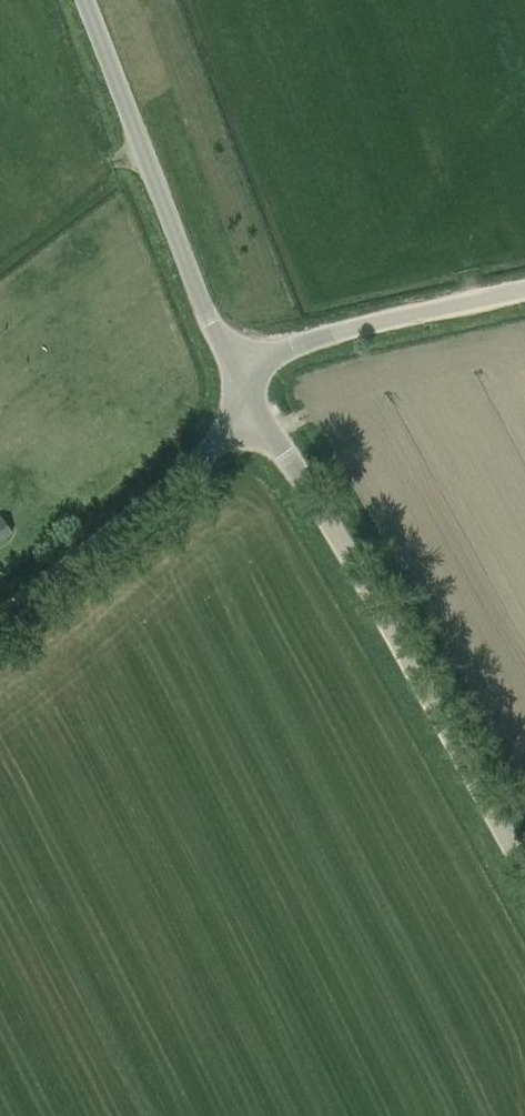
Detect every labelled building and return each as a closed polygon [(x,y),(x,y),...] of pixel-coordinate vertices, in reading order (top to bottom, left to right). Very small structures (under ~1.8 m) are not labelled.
[(2,514),(0,515),(0,542),(14,532),(2,514)]
